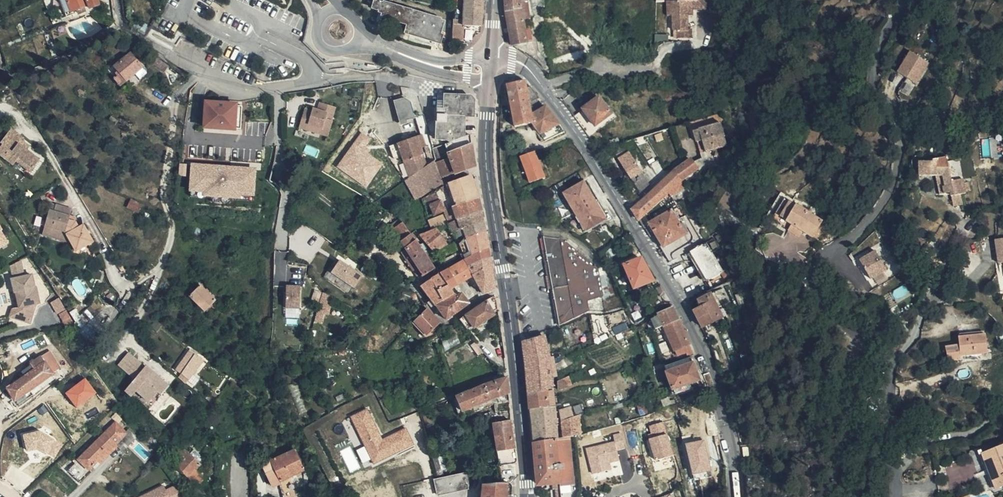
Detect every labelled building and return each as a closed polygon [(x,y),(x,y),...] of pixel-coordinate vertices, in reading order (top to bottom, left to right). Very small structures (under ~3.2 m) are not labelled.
[(72,13),(67,0),(60,0),(66,15),(72,13)] [(99,0),(67,0),(72,13),(78,11),(85,8),(90,6),(92,10),(101,7),(99,0)] [(383,15),(387,16),(386,20),(413,29),(412,36),(439,45),(445,25),(392,9),(395,1),(394,0),(384,0),(382,6),(378,5),(375,12),(383,15)] [(463,37),(467,37),(469,37),(473,35),(476,33),(480,28),(480,22),(485,22),(487,9),(488,0),(469,0),(469,3),(465,3),(455,1),(455,21),(455,36),(463,37)] [(506,14),(507,22),(512,49),(527,47),(526,45),(524,31),(523,31),(523,24),(526,24),(530,23),(527,0),(506,0),(506,14)] [(693,13),(693,0),(679,0),(679,12),(678,28),(682,28),(682,35),(696,35),(696,27),(693,27),(693,13)] [(693,13),(698,13),(698,6),(703,6),(704,0),(693,0),(693,13)] [(137,47),(120,58),(127,67),(121,71),(126,79),(149,62),(137,47)] [(933,59),(915,48),(903,68),(921,80),(933,59)] [(541,97),(532,86),(529,87),(528,79),(507,84),(516,127),(534,123),(544,139),(564,131),(547,106),(534,113),(531,101),(541,97)] [(710,87),(701,87),(703,96),(711,95),(710,87)] [(454,138),(467,132),(468,112),(477,112),(478,95),(451,93),(450,104),(443,103),(440,136),(450,136),(454,138)] [(602,95),(584,108),(596,124),(614,111),(602,95)] [(711,95),(703,96),(706,112),(714,110),(711,95)] [(331,107),(337,109),(339,101),(324,96),(321,103),(316,101),(315,105),(307,102),(303,114),(310,116),(309,118),(324,123),(321,129),(331,131),(337,115),(335,114),(329,112),(331,107)] [(406,97),(395,100),(401,123),(407,121),(406,118),(415,115),(411,100),(406,97)] [(233,128),(234,127),(235,104),(236,103),(207,101),(206,115),(203,115),(203,117),(206,118),(205,127),(233,128)] [(241,128),(243,105),(235,104),(234,127),(241,128)] [(310,116),(303,114),(300,122),(321,129),(324,123),(309,118),(310,116)] [(708,139),(711,149),(733,144),(726,121),(698,128),(702,140),(708,139)] [(12,129),(1,144),(3,145),(0,149),(0,155),(14,166),(20,159),(26,164),(23,167),(31,173),(41,161),(28,150),(20,144),(23,140),(25,139),(12,129)] [(474,129),(467,132),(454,138),(449,140),(453,157),(459,172),(477,165),(479,161),(474,129)] [(363,132),(339,166),(367,185),(383,163),(368,153),(370,149),(366,145),(371,138),(363,132)] [(398,142),(402,155),(404,161),(424,155),(421,147),(418,136),(398,142)] [(705,151),(711,149),(708,139),(702,140),(705,151)] [(31,146),(23,140),(20,144),(28,150),(31,146)] [(391,144),(395,157),(402,155),(398,142),(391,144)] [(646,168),(635,149),(623,156),(634,175),(646,168)] [(532,182),(546,177),(536,151),(522,156),(532,182)] [(934,156),(922,157),(922,170),(939,170),(942,189),(954,188),(956,200),(966,198),(964,188),(969,187),(967,173),(954,175),(950,151),(935,153),(934,156)] [(721,156),(725,152),(706,156),(699,162),(704,168),(698,172),(701,178),(710,173),(721,168),(726,165),(721,156)] [(453,157),(440,162),(445,178),(459,172),(453,157)] [(438,158),(423,166),(432,191),(447,185),(445,178),(440,162),(438,158)] [(704,168),(699,162),(698,159),(682,168),(679,170),(690,185),(701,178),(698,172),(704,168)] [(258,166),(191,162),(189,191),(203,192),(203,195),(241,197),(241,194),(256,195),(258,166)] [(690,185),(679,170),(670,178),(663,184),(671,195),(673,193),(677,190),(678,191),(680,189),(679,188),(684,184),(687,187),(690,185)] [(485,208),(486,208),(484,195),(474,172),(453,180),(453,183),(447,185),(432,191),(426,195),(431,202),(427,205),(428,208),(426,209),(429,214),(436,211),(438,213),(448,208),(449,211),(425,220),(429,229),(436,227),(449,224),(454,222),(485,208)] [(582,213),(590,228),(610,215),(588,178),(568,191),(578,207),(571,210),(573,214),(570,215),(572,218),(582,213)] [(661,186),(651,194),(659,204),(666,198),(671,195),(663,184),(661,186)] [(794,195),(788,192),(773,216),(806,235),(810,230),(820,236),(830,219),(792,198),(794,195)] [(651,194),(636,206),(642,216),(648,212),(654,208),(659,204),(651,194)] [(716,287),(743,277),(718,235),(707,242),(682,206),(674,210),(666,198),(659,204),(654,208),(648,212),(676,258),(673,260),(676,265),(690,259),(700,261),(705,269),(716,287)] [(142,203),(131,199),(128,206),(140,210),(142,203)] [(56,211),(52,210),(44,234),(64,240),(67,232),(73,242),(79,252),(95,242),(85,227),(82,229),(78,222),(71,220),(73,216),(75,209),(59,204),(56,211)] [(487,215),(486,208),(485,208),(454,222),(461,236),(468,231),(488,219),(487,215)] [(390,215),(382,209),(371,222),(379,228),(390,215)] [(477,233),(490,228),(489,221),(488,219),(468,231),(469,235),(469,237),(477,233)] [(411,225),(406,220),(397,226),(408,243),(412,249),(425,269),(436,260),(428,247),(431,245),(424,234),(419,237),(411,225)] [(427,229),(429,229),(425,220),(411,225),(418,233),(423,231),(427,229)] [(437,246),(446,242),(436,227),(429,229),(427,229),(423,231),(437,246)] [(492,239),(490,228),(477,233),(469,237),(464,242),(466,252),(472,249),(472,250),(492,242),(492,239)] [(11,247),(0,229),(0,253),(11,247)] [(73,242),(67,232),(64,240),(73,242)] [(568,234),(548,232),(563,321),(594,313),(594,306),(607,295),(602,264),(568,234)] [(494,253),(492,242),(472,250),(473,252),(466,255),(471,263),(494,253)] [(877,248),(860,257),(872,278),(888,269),(877,248)] [(425,269),(412,249),(409,251),(423,271),(425,269)] [(476,273),(495,263),(494,259),(494,253),(471,263),(476,272),(476,273)] [(466,255),(451,263),(461,281),(471,275),(476,272),(471,263),(466,255)] [(627,265),(638,287),(656,279),(645,257),(634,261),(627,265)] [(13,272),(25,267),(21,259),(10,264),(13,272)] [(341,259),(332,272),(355,287),(363,275),(341,259)] [(446,264),(443,266),(448,276),(453,286),(460,282),(461,281),(451,263),(446,264)] [(499,285),(495,263),(476,273),(480,280),(481,281),(486,290),(488,289),(499,285)] [(434,271),(440,282),(448,276),(443,266),(434,271)] [(423,280),(430,289),(440,282),(434,271),(431,272),(431,273),(423,280)] [(476,283),(481,281),(480,280),(476,273),(476,272),(471,275),(476,283)] [(447,296),(457,291),(453,286),(448,276),(440,282),(430,289),(435,296),(438,301),(440,300),(445,297),(447,296)] [(21,310),(17,321),(31,325),(36,306),(39,306),(38,300),(35,300),(34,296),(37,295),(36,289),(34,289),(32,277),(14,280),(15,288),(13,288),(14,295),(16,295),(19,310),(21,310)] [(201,284),(191,295),(207,310),(217,299),(201,284)] [(288,285),(287,306),(300,307),(301,286),(288,285)] [(333,291),(326,288),(324,296),(323,298),(331,300),(333,291)] [(458,309),(472,299),(465,290),(459,294),(457,291),(447,296),(458,309)] [(708,291),(701,294),(704,304),(698,306),(705,323),(725,315),(716,291),(709,294),(708,291)] [(741,293),(745,311),(750,310),(745,292),(741,293)] [(467,312),(463,315),(472,327),(477,323),(479,325),(497,310),(496,308),(502,307),(501,297),(497,296),(497,294),(488,297),(489,299),(470,312),(469,310),(467,312)] [(438,306),(441,304),(440,300),(438,301),(435,296),(432,298),(438,306)] [(450,315),(458,309),(447,296),(445,297),(440,300),(441,304),(450,315)] [(331,300),(323,298),(318,317),(325,319),(331,300)] [(431,304),(418,319),(433,331),(445,317),(439,312),(431,305),(431,304)] [(680,313),(677,305),(663,312),(663,314),(667,323),(668,323),(682,316),(680,313)] [(56,310),(60,316),(66,312),(62,306),(56,310)] [(10,319),(17,321),(21,310),(19,310),(13,310),(10,319)] [(66,312),(60,316),(63,322),(70,318),(66,312)] [(667,323),(663,314),(655,317),(658,327),(662,325),(667,323)] [(686,325),(682,316),(668,323),(675,341),(677,346),(692,340),(686,325)] [(158,330),(162,325),(156,320),(152,325),(158,330)] [(675,341),(668,323),(667,323),(662,325),(664,330),(665,330),(669,339),(670,343),(675,341)] [(657,338),(658,343),(669,339),(665,330),(664,330),(660,332),(662,336),(657,338)] [(959,342),(960,351),(988,348),(987,331),(959,333),(959,342)] [(557,373),(555,361),(553,362),(549,332),(528,340),(535,392),(550,386),(554,384),(554,382),(553,374),(557,373)] [(692,341),(692,340),(677,346),(679,351),(694,345),(692,341)] [(486,352),(491,349),(485,342),(480,345),(486,352)] [(960,355),(960,351),(959,342),(947,342),(948,356),(960,355)] [(184,368),(191,374),(206,355),(193,344),(178,363),(184,368)] [(162,393),(169,385),(151,369),(148,372),(144,368),(145,366),(129,352),(119,364),(136,378),(126,390),(132,395),(137,389),(150,400),(159,390),(162,393)] [(575,359),(572,352),(562,357),(565,364),(575,359)] [(10,388),(19,401),(56,375),(55,374),(60,370),(50,353),(44,357),(44,358),(33,366),(33,367),(36,371),(10,388)] [(692,356),(667,366),(676,389),(692,383),(690,378),(699,374),(692,356)] [(181,371),(188,378),(191,374),(184,368),(181,371)] [(582,374),(580,370),(574,372),(559,379),(560,387),(578,379),(577,377),(582,374)] [(490,378),(489,378),(494,393),(499,391),(501,390),(514,386),(511,371),(498,375),(490,378)] [(56,375),(19,401),(22,406),(60,380),(56,375)] [(479,382),(474,384),(479,398),(488,395),(494,393),(489,378),(479,382)] [(460,389),(465,403),(479,398),(474,384),(460,389)] [(535,396),(536,407),(552,405),(551,401),(557,400),(555,390),(551,391),(550,386),(535,392),(535,396)] [(459,389),(455,391),(461,405),(465,403),(460,389),(459,389)] [(499,391),(494,393),(488,395),(490,401),(500,398),(501,397),(499,391)] [(488,395),(479,398),(481,404),(490,401),(488,395)] [(479,398),(465,403),(468,410),(474,407),(479,405),(481,404),(479,398)] [(414,423),(390,433),(376,401),(358,409),(380,458),(422,439),(414,423)] [(650,413),(653,412),(650,401),(645,403),(648,413),(650,412),(650,413)] [(547,439),(564,436),(558,404),(552,405),(536,407),(539,424),(540,440),(547,439)] [(563,408),(569,435),(573,434),(588,430),(583,412),(577,414),(575,404),(563,408)] [(517,420),(516,416),(500,416),(498,417),(498,419),(499,424),(499,430),(518,430),(517,420)] [(674,453),(664,421),(651,425),(654,437),(651,438),(657,458),(674,453)] [(98,463),(100,465),(117,448),(114,445),(125,433),(115,425),(80,463),(90,472),(98,463)] [(520,443),(518,430),(499,430),(501,443),(504,475),(500,476),(515,475),(517,473),(515,459),(522,459),(520,443)] [(617,448),(626,446),(622,432),(614,434),(616,440),(587,447),(593,473),(613,468),(611,461),(620,459),(617,448)] [(569,435),(567,435),(564,436),(547,439),(540,440),(541,445),(545,481),(558,480),(558,487),(561,487),(562,496),(568,496),(566,483),(579,481),(573,434),(569,435)] [(983,450),(996,485),(1002,483),(1002,442),(983,450)] [(277,456),(286,475),(302,468),(309,464),(300,445),(293,448),(292,446),(276,453),(277,456)] [(181,462),(176,467),(197,488),(202,482),(198,479),(200,476),(195,470),(204,460),(193,450),(188,454),(183,448),(175,457),(181,462)] [(276,478),(286,475),(277,456),(271,459),(275,468),(272,469),(276,478)] [(288,479),(290,496),(292,496),(312,493),(312,466),(303,471),(302,468),(286,475),(288,479)] [(465,473),(435,479),(438,494),(468,488),(465,473)] [(518,478),(517,473),(515,475),(500,476),(490,476),(491,480),(494,493),(511,491),(512,478),(518,478)] [(511,491),(494,493),(491,480),(490,476),(487,476),(485,496),(511,496),(511,491)] [(165,487),(144,496),(170,496),(165,487)]
